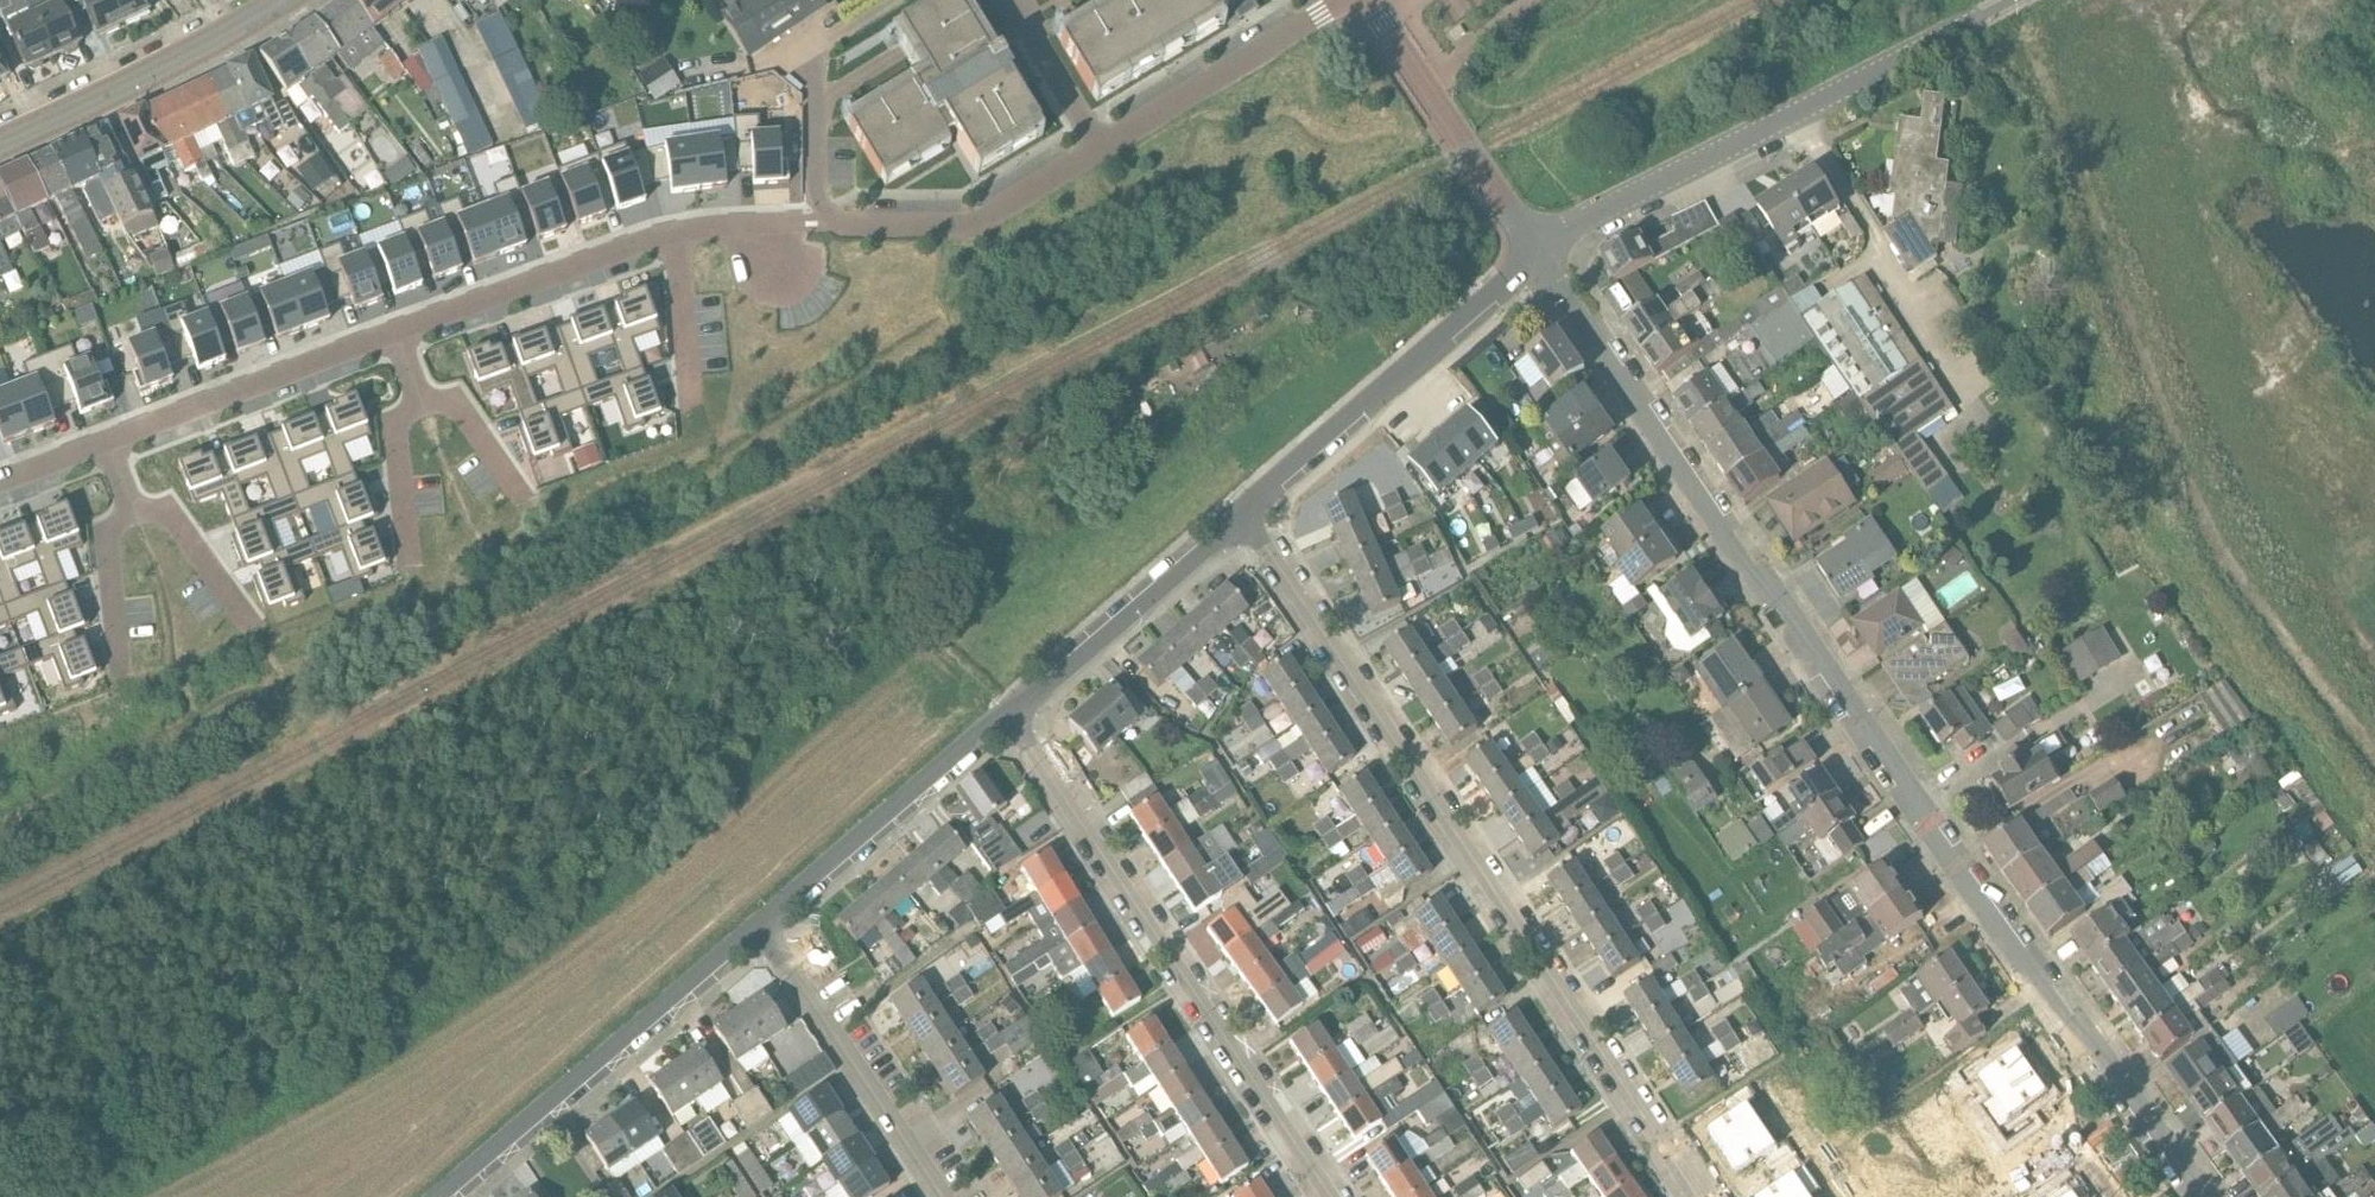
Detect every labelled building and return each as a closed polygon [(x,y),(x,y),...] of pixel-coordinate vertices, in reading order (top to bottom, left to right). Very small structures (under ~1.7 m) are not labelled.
[(42,63),(53,57),(27,0),(9,0),(19,20),(6,26),(26,70),(30,68),(34,71),(41,68),(42,63)] [(53,57),(65,52),(69,55),(76,51),(77,46),(80,45),(60,2),(50,6),(47,0),(27,0),(53,57)] [(122,25),(111,0),(74,0),(81,15),(86,13),(97,37),(122,25)] [(122,25),(149,13),(143,0),(111,0),(122,25)] [(385,44),(374,30),(351,0),(343,0),(314,23),(340,56),(351,71),(385,44)] [(413,0),(351,0),(374,30),(413,0)] [(498,10),(512,0),(494,0),(498,10)] [(737,7),(764,47),(825,6),(821,0),(743,0),(738,4),(736,5),(737,7)] [(908,59),(918,75),(845,119),(850,128),(849,128),(880,179),(881,179),(885,187),(950,148),(945,140),(953,135),(973,167),(974,167),(978,175),(1043,136),(1038,128),(1039,127),(1008,77),(1012,75),(1016,82),(1031,73),(1030,72),(1027,74),(1011,48),(1014,46),(1014,45),(998,55),(965,0),(941,0),(899,25),(900,26),(891,31),(908,59)] [(1224,26),(1225,25),(1221,18),(1221,17),(1232,10),(1239,21),(1240,21),(1238,17),(1255,7),(1257,10),(1258,10),(1252,0),(1115,0),(1056,35),(1061,44),(1092,95),(1097,103),(1224,26)] [(746,59),(764,47),(737,7),(719,19),(746,59)] [(482,40),(508,28),(501,14),(475,27),(482,40)] [(345,92),(326,67),(340,56),(314,23),(284,41),(330,103),(345,92)] [(488,52),(513,39),(508,28),(482,40),(488,52)] [(423,61),(448,49),(443,37),(418,50),(423,61)] [(495,63),(519,51),(513,39),(488,52),(495,63)] [(322,110),(330,103),(284,41),(260,56),(287,95),(298,86),(309,100),(312,98),(322,110)] [(429,73),(454,61),(448,49),(423,61),(424,63),(429,73)] [(500,75),(525,63),(519,51),(495,63),(500,75)] [(380,60),(392,79),(405,71),(393,52),(380,60)] [(286,102),(274,107),(252,60),(229,71),(255,127),(267,121),(272,133),(283,128),(284,132),(297,126),(286,102)] [(435,85),(460,73),(454,61),(429,73),(435,85)] [(435,85),(429,73),(424,63),(419,67),(417,65),(407,72),(422,95),(435,86),(435,85)] [(506,87),(531,75),(525,63),(500,75),(506,87)] [(244,132),(255,127),(229,71),(229,72),(209,82),(244,162),(255,157),(249,143),(249,142),(244,132)] [(440,97),(465,85),(460,73),(435,85),(435,86),(440,97)] [(512,99),(537,87),(531,75),(506,87),(512,99)] [(664,92),(653,75),(641,83),(651,100),(664,92)] [(234,166),(244,162),(209,82),(187,92),(211,146),(222,141),(234,166)] [(748,83),(690,93),(696,125),(720,121),(719,116),(742,112),(739,93),(749,91),(748,83)] [(446,109),(471,97),(465,85),(440,97),(446,109)] [(518,111),(543,99),(537,87),(512,99),(518,111)] [(201,151),(211,146),(187,92),(166,102),(196,167),(203,181),(212,176),(201,151)] [(592,106),(584,95),(572,104),(580,115),(592,106)] [(452,121),(477,109),(471,97),(446,109),(452,121)] [(1895,219),(1898,224),(1885,232),(1913,275),(1939,257),(1937,254),(1939,252),(1951,164),(1938,162),(1946,100),(1927,98),(1924,125),(1903,123),(1893,197),(1898,198),(1895,219)] [(523,123),(548,111),(543,99),(518,111),(523,123)] [(185,172),(196,167),(166,102),(144,112),(163,153),(174,148),(185,172)] [(457,133),(483,121),(477,109),(452,121),(457,133)] [(162,153),(163,153),(144,112),(143,111),(120,122),(123,127),(121,128),(138,165),(141,164),(158,201),(167,196),(157,173),(169,168),(162,153)] [(548,111),(523,123),(529,135),(554,123),(548,111)] [(463,145),(488,133),(483,121),(457,133),(463,145)] [(105,190),(134,176),(127,160),(124,161),(111,133),(110,133),(107,127),(84,138),(101,177),(100,178),(105,190)] [(488,133),(463,145),(469,157),(494,145),(488,133)] [(102,222),(116,215),(117,214),(105,190),(100,178),(101,177),(84,138),(53,153),(74,194),(83,190),(90,208),(95,205),(102,222)] [(754,143),(739,144),(741,178),(756,177),(756,191),(791,190),(790,169),(784,170),(783,141),(754,143)] [(741,178),(739,144),(723,144),(696,148),(702,196),(729,193),(727,179),(741,178)] [(674,199),(702,196),(696,148),(668,151),(650,155),(658,189),(672,186),(674,199)] [(512,151),(475,155),(477,181),(515,177),(512,151)] [(87,259),(103,251),(102,249),(74,194),(53,153),(27,165),(47,203),(56,198),(87,259)] [(335,177),(319,154),(297,170),(313,193),(335,177)] [(658,189),(650,155),(632,160),(605,169),(616,202),(620,215),(647,206),(643,193),(658,189)] [(406,157),(394,166),(404,178),(415,169),(406,157)] [(41,228),(40,229),(31,211),(47,203),(27,165),(0,177),(0,185),(37,255),(51,248),(41,228)] [(616,202),(605,169),(591,174),(564,184),(580,229),(607,220),(602,206),(616,202)] [(1828,218),(1840,210),(1815,172),(1788,189),(1811,224),(1826,214),(1828,218)] [(146,235),(140,222),(152,216),(134,176),(105,190),(117,214),(116,215),(127,238),(132,236),(133,240),(146,235)] [(576,216),(564,184),(551,188),(524,198),(535,227),(540,244),(567,234),(563,221),(576,216)] [(37,255),(0,185),(0,276),(0,277),(14,271),(2,242),(23,231),(36,256),(37,255)] [(311,199),(299,187),(287,201),(298,212),(311,199)] [(1796,234),(1811,224),(1788,189),(1759,208),(1787,250),(1801,240),(1796,234)] [(522,195),(483,210),(500,255),(526,246),(521,232),(535,227),(522,195)] [(459,199),(438,207),(444,225),(457,257),(470,252),(474,265),(500,255),(483,210),(466,217),(459,199)] [(1647,248),(1641,236),(1620,248),(1618,245),(1600,255),(1616,284),(1718,229),(1706,203),(1670,221),(1676,233),(1647,248)] [(426,212),(398,222),(405,240),(417,272),(430,267),(435,280),(462,270),(457,257),(444,225),(433,229),(426,212)] [(1737,221),(1749,241),(1755,250),(1768,242),(1750,213),(1737,221)] [(1735,250),(1749,241),(1737,221),(1735,218),(1721,227),(1735,250)] [(405,240),(365,255),(377,287),(390,282),(395,296),(422,285),(417,272),(405,240)] [(1766,243),(1756,249),(1762,260),(1773,254),(1766,243)] [(340,244),(319,252),(328,276),(338,302),(351,297),(356,311),(383,300),(377,287),(365,255),(347,262),(340,244)] [(203,246),(193,250),(198,261),(208,257),(203,246)] [(244,249),(233,252),(237,262),(247,259),(244,249)] [(175,270),(170,259),(172,258),(169,250),(146,260),(158,278),(175,272),(175,270)] [(328,276),(289,291),(304,330),(330,320),(325,308),(338,302),(328,276)] [(1803,294),(1790,302),(1816,341),(1860,403),(1944,515),(1965,499),(1950,479),(1919,435),(1955,410),(1866,276),(1826,303),(1814,287),(1803,294)] [(1624,326),(1643,354),(1678,328),(1702,311),(1702,310),(1703,309),(1702,307),(1714,300),(1715,301),(1723,295),(1714,282),(1697,293),(1698,295),(1673,312),(1674,314),(1671,317),(1660,301),(1624,326)] [(1687,357),(1662,375),(1669,386),(1666,388),(1693,429),(1816,341),(1790,302),(1789,301),(1780,289),(1717,335),(1718,336),(1701,348),(1687,357)] [(63,302),(67,313),(98,301),(94,290),(63,302)] [(660,331),(645,290),(613,302),(616,308),(604,313),(603,314),(615,348),(614,349),(624,375),(642,369),(632,341),(660,331)] [(289,291),(250,306),(260,332),(273,328),(278,340),(304,330),(289,291)] [(183,304),(162,312),(171,337),(181,362),(194,357),(199,370),(225,360),(221,347),(210,321),(192,328),(183,304)] [(250,306),(210,321),(221,347),(233,343),(238,355),(265,345),(260,332),(250,306)] [(603,314),(604,313),(601,306),(569,318),(572,324),(559,329),(581,391),(598,385),(588,357),(614,349),(615,348),(603,314)] [(1662,375),(1687,357),(1701,348),(1718,336),(1717,335),(1702,311),(1678,328),(1643,354),(1659,377),(1662,375)] [(511,339),(514,345),(527,380),(529,379),(554,370),(564,397),(581,391),(559,329),(545,334),(543,327),(511,339)] [(1554,394),(1586,372),(1558,333),(1527,355),(1554,394)] [(171,337),(131,352),(139,371),(133,373),(140,393),(173,380),(168,367),(181,362),(171,337)] [(499,343),(467,355),(482,396),(510,386),(520,413),(538,406),(529,379),(527,380),(514,345),(501,350),(499,343)] [(81,418),(114,405),(107,386),(101,388),(91,362),(72,369),(66,351),(44,359),(63,409),(76,404),(81,418)] [(12,392),(29,437),(55,427),(50,414),(63,409),(44,359),(23,368),(29,385),(12,392)] [(581,391),(587,409),(615,399),(627,432),(646,425),(644,419),(666,411),(655,380),(648,382),(642,369),(624,375),(598,385),(581,391)] [(538,406),(520,413),(523,427),(517,429),(528,461),(550,453),(552,459),(572,452),(560,419),(587,409),(581,391),(564,397),(538,406)] [(0,396),(0,438),(4,447),(29,437),(12,392),(0,396)] [(1693,429),(1709,452),(1746,427),(1738,417),(1755,406),(1746,392),(1693,429)] [(1548,448),(1548,449),(1600,413),(1586,393),(1534,430),(1548,448)] [(1846,417),(1861,406),(1852,393),(1837,404),(1846,417)] [(371,436),(355,396),(324,408),(326,414),(314,419),(327,453),(327,454),(337,481),(354,474),(344,447),(371,436)] [(283,431),(270,436),(293,498),(311,491),(300,464),(327,453),(314,419),(312,412),(280,424),(283,431)] [(1450,430),(1480,464),(1500,446),(1471,412),(1450,430)] [(1709,452),(1728,480),(1804,427),(1808,425),(1799,412),(1755,440),(1746,427),(1709,452)] [(1550,463),(1555,459),(1562,469),(1614,433),(1600,413),(1548,449),(1548,448),(1544,452),(1545,452),(1543,454),(1550,463)] [(1516,427),(1510,419),(1499,427),(1505,435),(1516,427)] [(1804,427),(1728,480),(1745,505),(1783,479),(1772,465),(1811,438),(1804,428),(1808,425),(1804,427)] [(1431,446),(1460,480),(1480,464),(1450,430),(1431,446)] [(223,447),(225,453),(239,487),(266,477),(276,504),(293,498),(270,436),(257,441),(254,435),(223,447)] [(573,453),(580,472),(602,464),(595,445),(573,453)] [(1410,464),(1440,498),(1460,480),(1431,446),(1410,464)] [(210,451),(179,463),(194,504),(222,494),(232,521),(250,514),(239,487),(225,453),(213,458),(210,451)] [(1576,480),(1594,506),(1629,481),(1612,456),(1576,480)] [(1883,489),(1908,473),(1897,456),(1873,472),(1883,489)] [(1857,503),(1831,463),(1772,502),(1798,542),(1857,503)] [(293,498),(300,515),(328,505),(337,532),(362,523),(379,516),(367,485),(360,487),(355,474),(293,498)] [(1388,512),(1404,505),(1399,493),(1382,500),(1388,512)] [(1337,535),(1365,522),(1353,495),(1324,508),(1337,535)] [(242,569),(283,553),(272,526),(300,515),(293,498),(276,504),(250,514),(232,521),(238,534),(231,537),(242,569)] [(38,523),(25,528),(25,529),(38,563),(37,563),(47,589),(65,582),(55,556),(83,546),(67,505),(36,517),(38,523)] [(1404,505),(1388,512),(1393,525),(1410,517),(1404,505)] [(1935,506),(1929,511),(1935,518),(1941,513),(1935,506)] [(1623,563),(1660,538),(1641,510),(1604,535),(1611,546),(1603,552),(1614,567),(1622,561),(1623,563)] [(1521,525),(1527,535),(1539,528),(1534,518),(1521,525)] [(1840,602),(1875,578),(1873,576),(1899,558),(1873,519),(1845,537),(1849,544),(1817,566),(1829,582),(1828,583),(1840,602)] [(4,606),(22,599),(11,573),(38,563),(25,529),(25,528),(23,522),(0,531),(0,596),(4,606)] [(1349,562),(1378,549),(1365,522),(1337,535),(1349,562)] [(367,535),(362,523),(337,532),(310,543),(317,561),(343,551),(355,584),(375,576),(372,571),(392,563),(380,532),(367,535)] [(1509,531),(1514,542),(1527,535),(1521,525),(1509,531)] [(1553,555),(1572,545),(1563,528),(1544,539),(1553,555)] [(1952,543),(1944,531),(1932,540),(1940,551),(1952,543)] [(1483,545),(1488,555),(1501,549),(1495,538),(1483,545)] [(1618,568),(1625,579),(1633,591),(1677,561),(1660,538),(1623,563),(1624,564),(1618,568)] [(310,543),(257,563),(262,577),(252,581),(264,612),(283,605),(285,611),(305,603),(292,570),(317,561),(310,543)] [(1349,562),(1361,589),(1429,558),(1424,546),(1406,553),(1407,554),(1384,564),(1378,549),(1349,562)] [(1953,571),(1963,557),(1950,547),(1940,561),(1953,571)] [(1429,558),(1361,589),(1373,616),(1402,603),(1396,589),(1455,562),(1449,549),(1429,558)] [(1488,577),(1484,569),(1476,574),(1480,582),(1488,577)] [(1711,640),(1706,632),(1718,624),(1724,619),(1693,575),(1657,600),(1654,602),(1668,622),(1665,637),(1675,652),(1689,655),(1711,640)] [(22,599),(4,606),(11,624),(37,614),(48,640),(49,641),(73,631),(89,625),(77,594),(70,596),(65,582),(47,589),(22,599)] [(339,586),(328,590),(334,605),(344,600),(339,586)] [(1204,606),(1225,630),(1248,611),(1227,587),(1204,606)] [(1884,655),(1926,626),(1902,591),(1853,624),(1862,638),(1870,634),(1884,655)] [(1643,598),(1625,609),(1634,623),(1637,621),(1634,617),(1649,607),(1643,598)] [(4,606),(0,608),(0,628),(11,624),(4,606)] [(1203,649),(1225,630),(1204,606),(1182,625),(1203,649)] [(1498,628),(1490,616),(1481,621),(1489,633),(1498,628)] [(1441,631),(1449,642),(1464,632),(1456,621),(1441,631)] [(1706,632),(1711,640),(1713,642),(1725,634),(1718,624),(1706,632)] [(1911,710),(1933,695),(1928,688),(1971,659),(1946,624),(1882,668),(1883,669),(1888,666),(1915,706),(1911,709),(1911,710)] [(1181,668),(1203,649),(1182,625),(1159,645),(1180,669),(1181,668)] [(2062,654),(2081,686),(2124,660),(2105,628),(2062,654)] [(1402,673),(1430,654),(1413,630),(1386,648),(1402,673)] [(21,651),(28,668),(52,659),(65,692),(84,684),(82,679),(101,671),(89,640),(78,644),(73,631),(49,641),(48,640),(21,651)] [(2004,640),(2010,650),(2024,641),(2017,631),(2004,640)] [(1471,643),(1464,632),(1449,642),(1430,654),(1402,673),(1419,698),(1446,679),(1438,667),(1457,655),(1456,653),(1471,643)] [(1241,647),(1252,661),(1263,652),(1252,638),(1241,647)] [(2024,641),(2010,650),(2017,661),(2031,652),(2024,641)] [(1724,711),(1763,684),(1735,643),(1696,670),(1724,711)] [(1197,686),(1181,668),(1180,669),(1159,645),(1137,664),(1158,688),(1167,680),(1183,697),(1185,695),(1196,708),(1207,700),(1196,687),(1197,686)] [(1242,670),(1252,661),(1241,647),(1230,656),(1242,670)] [(1541,668),(1548,663),(1540,650),(1533,655),(1541,668)] [(21,651),(0,659),(0,716),(16,710),(4,677),(28,668),(21,651)] [(1262,676),(1270,690),(1278,701),(1304,684),(1288,659),(1262,676)] [(1475,680),(1482,691),(1496,682),(1489,670),(1475,680)] [(1196,687),(1207,700),(1218,690),(1207,677),(1197,686),(1196,687)] [(1435,722),(1463,704),(1446,679),(1419,698),(1435,722)] [(1496,682),(1482,691),(1489,702),(1503,693),(1496,682)] [(2222,683),(2201,697),(2228,737),(2249,723),(2222,683)] [(1304,684),(1278,701),(1286,714),(1294,726),(1321,709),(1304,684)] [(1710,721),(1737,760),(1791,723),(1763,684),(1724,711),(1710,721)] [(1964,752),(1984,739),(1994,732),(1963,688),(1922,716),(1944,748),(1956,739),(1964,752)] [(1088,706),(1116,739),(1147,712),(1127,689),(1117,698),(1109,689),(1088,706)] [(1217,710),(1207,700),(1196,708),(1206,719),(1208,722),(1217,710)] [(1236,710),(1244,723),(1259,714),(1251,701),(1236,710)] [(1452,747),(1480,728),(1463,704),(1435,722),(1452,747)] [(1096,756),(1116,739),(1088,706),(1068,723),(1096,756)] [(2005,744),(2033,724),(2022,708),(1994,728),(2005,744)] [(1311,751),(1337,733),(1321,709),(1294,726),(1302,739),(1283,751),(1291,763),(1311,751)] [(1259,714),(1244,723),(1245,725),(1252,735),(1266,726),(1259,714)] [(1311,751),(1327,776),(1354,758),(1337,733),(1311,751)] [(1528,756),(1544,745),(1537,734),(1521,745),(1528,756)] [(1552,755),(1563,748),(1558,739),(1546,747),(1552,755)] [(2261,759),(2249,740),(2228,754),(2241,773),(2261,759)] [(1484,787),(1511,768),(1504,757),(1495,743),(1467,763),(1484,787)] [(2034,756),(2026,744),(2008,755),(2013,763),(2002,770),(2004,773),(1992,780),(2011,811),(2060,781),(2041,751),(2034,756)] [(1501,812),(1528,792),(1519,779),(1552,756),(1544,745),(1528,756),(1511,768),(1484,787),(1501,812)] [(1752,773),(1767,795),(1816,764),(1803,745),(1784,758),(1780,753),(1752,773)] [(1719,799),(1691,757),(1669,772),(1697,814),(1719,799)] [(1252,772),(1245,762),(1238,767),(1245,777),(1252,772)] [(1291,763),(1277,773),(1284,784),(1299,775),(1291,763)] [(1802,821),(1839,797),(1822,772),(1790,794),(1798,806),(1785,814),(1780,806),(1782,804),(1775,793),(1816,764),(1767,795),(1768,797),(1757,804),(1767,820),(1768,819),(1780,837),(1802,821)] [(948,813),(962,832),(994,877),(1022,856),(1000,827),(997,829),(989,818),(1007,805),(983,771),(956,791),(964,802),(950,813),(949,812),(948,813)] [(1120,790),(1128,803),(1149,790),(1153,787),(1145,774),(1120,790)] [(1194,809),(1232,784),(1226,775),(1188,800),(1194,809)] [(1338,792),(1347,807),(1355,817),(1381,799),(1365,775),(1338,792)] [(1679,787),(1670,775),(1655,785),(1663,797),(1679,787)] [(1535,860),(1562,841),(1559,836),(1572,827),(1569,822),(1609,794),(1599,779),(1577,794),(1564,803),(1545,816),(1518,836),(1535,860)] [(1554,790),(1564,803),(1577,794),(1568,780),(1554,790)] [(2101,816),(2128,799),(2117,782),(2090,799),(2101,816)] [(1232,784),(1194,809),(1200,818),(1238,794),(1232,784)] [(1175,822),(1174,822),(1168,812),(1158,797),(1155,800),(1149,790),(1128,803),(1134,813),(1130,816),(1146,841),(1175,822)] [(2078,800),(2072,791),(2035,815),(2041,825),(2078,800)] [(1518,836),(1545,816),(1528,792),(1501,812),(1518,836)] [(2283,814),(2295,806),(2286,793),(2275,801),(2283,814)] [(1865,844),(1850,823),(1856,820),(1839,797),(1802,821),(1780,837),(1778,838),(1786,850),(1813,832),(1821,843),(1816,846),(1831,868),(1865,844)] [(1371,842),(1398,824),(1381,799),(1355,817),(1335,830),(1321,839),(1329,851),(1330,850),(1342,842),(1363,829),(1371,842)] [(2317,816),(2326,810),(2319,801),(2310,807),(2317,816)] [(2325,812),(2313,821),(2322,834),(2334,825),(2325,812)] [(1741,832),(1754,853),(1776,839),(1763,818),(1741,832)] [(1321,839),(1335,830),(1328,819),(1314,828),(1321,839)] [(1146,841),(1163,865),(1190,846),(1175,822),(1146,841)] [(2004,878),(2045,852),(2023,822),(1984,847),(2004,878)] [(1259,823),(1248,830),(1252,838),(1263,831),(1259,823)] [(1371,842),(1380,856),(1386,866),(1414,849),(1398,824),(1371,842)] [(2299,844),(2288,828),(2268,842),(2279,858),(2299,844)] [(2332,828),(2322,835),(2329,845),(2339,838),(2332,828)] [(965,906),(966,904),(982,888),(969,872),(960,880),(952,871),(951,872),(947,868),(965,852),(946,830),(919,853),(965,906)] [(1190,846),(1163,865),(1179,889),(1227,858),(1211,833),(1190,846)] [(2214,850),(2207,839),(2193,849),(2201,860),(2214,850)] [(2344,855),(2353,849),(2347,840),(2338,846),(2344,855)] [(2004,878),(2029,911),(2086,870),(2086,869),(2101,858),(2104,856),(2094,842),(2057,869),(2045,852),(2004,878)] [(1280,846),(1262,858),(1242,872),(1250,886),(1289,858),(1281,845),(1280,846)] [(1636,858),(1629,847),(1619,853),(1626,864),(1636,858)] [(1354,888),(1339,897),(1348,908),(1394,878),(1402,892),(1430,874),(1414,849),(1386,866),(1368,879),(1354,888)] [(1036,893),(1064,877),(1048,852),(1022,869),(1036,893)] [(956,913),(965,906),(919,853),(892,876),(910,897),(919,908),(920,908),(919,907),(937,891),(956,913)] [(1612,875),(1627,865),(1626,864),(1619,853),(1604,862),(1612,875)] [(1195,914),(1223,895),(1214,882),(1234,869),(1227,858),(1179,889),(1195,914)] [(2110,869),(2101,858),(2086,869),(2086,870),(2094,880),(2110,869)] [(2336,870),(2347,885),(2363,873),(2352,858),(2336,870)] [(1827,867),(1823,860),(1813,866),(1818,873),(1827,867)] [(1566,906),(1594,887),(1577,863),(1549,881),(1566,906)] [(1635,878),(1627,865),(1612,875),(1619,887),(1635,878)] [(1346,876),(1354,888),(1368,879),(1367,878),(1360,866),(1346,876)] [(1858,899),(1834,915),(1847,933),(1906,893),(1887,866),(1853,891),(1858,899)] [(2374,878),(2374,871),(2373,869),(2369,871),(2366,874),(2371,881),(2374,878)] [(2086,870),(2029,911),(2050,940),(2088,912),(2076,896),(2095,882),(2094,880),(2086,870)] [(905,926),(893,912),(910,897),(892,876),(865,899),(895,935),(905,926)] [(1037,928),(1078,901),(1064,877),(1036,893),(1006,911),(999,916),(1006,927),(1028,913),(1037,928)] [(2110,910),(2131,895),(2134,893),(2123,878),(2099,895),(2110,910)] [(999,916),(1006,911),(989,884),(987,882),(982,888),(966,904),(970,909),(975,917),(973,918),(981,930),(982,929),(981,927),(999,916)] [(1582,931),(1610,912),(1594,887),(1566,906),(1582,931)] [(1227,916),(1207,931),(1226,957),(1292,910),(1280,894),(1257,912),(1242,893),(1221,908),(1227,916)] [(1881,931),(1888,943),(1924,918),(1906,893),(1847,933),(1830,945),(1808,959),(1817,973),(1881,931)] [(1348,908),(1339,897),(1328,905),(1335,916),(1348,908)] [(879,934),(886,942),(895,935),(865,899),(838,923),(856,944),(876,927),(881,932),(879,934)] [(1429,941),(1455,923),(1439,899),(1412,916),(1421,928),(1400,942),(1387,951),(1388,952),(1389,953),(1395,963),(1409,955),(1430,942),(1429,941)] [(1012,979),(1094,927),(1078,901),(1037,928),(1045,941),(1016,958),(1017,960),(1005,967),(1012,979)] [(1644,924),(1659,914),(1651,902),(1636,911),(1644,924)] [(1243,979),(1270,960),(1261,948),(1281,934),(1278,930),(1307,910),(1302,903),(1292,910),(1226,957),(1243,979)] [(1830,945),(1847,933),(1834,915),(1828,905),(1810,917),(1830,945)] [(1347,940),(1374,922),(1365,909),(1339,927),(1347,940)] [(2093,967),(2131,937),(2110,910),(2072,938),(2093,967)] [(1598,955),(1626,937),(1610,912),(1582,931),(1598,955)] [(1667,927),(1659,914),(1644,924),(1652,936),(1667,927)] [(2160,953),(2172,944),(2187,934),(2180,924),(2173,929),(2163,915),(2131,937),(2093,967),(2110,990),(2151,960),(2160,953)] [(1429,941),(1430,942),(1437,953),(1445,966),(1472,948),(1455,923),(1429,941)] [(2207,933),(2201,925),(2189,933),(2195,942),(2207,933)] [(1082,968),(1109,951),(1094,927),(1012,979),(1017,987),(1040,973),(1039,971),(1052,964),(1062,980),(1082,968)] [(906,944),(914,937),(907,929),(899,936),(906,944)] [(1243,979),(1260,1002),(1340,944),(1332,933),(1298,957),(1296,955),(1276,968),(1270,960),(1243,979)] [(980,944),(974,935),(965,941),(970,950),(980,944)] [(1614,980),(1643,962),(1626,937),(1598,955),(1614,980)] [(1375,951),(1367,938),(1353,947),(1361,960),(1375,951)] [(1277,1025),(1303,1005),(1293,991),(1312,978),(1311,977),(1346,952),(1340,944),(1260,1002),(1277,1025)] [(2110,990),(2127,1015),(2162,989),(2152,976),(2180,956),(2172,944),(2160,953),(2151,960),(2110,990)] [(910,952),(907,948),(895,957),(904,970),(917,960),(910,952)] [(1460,991),(1488,973),(1472,948),(1445,966),(1460,991)] [(1097,993),(1124,976),(1109,951),(1082,968),(1097,993)] [(1368,967),(1374,977),(1395,963),(1389,953),(1368,967)] [(1672,955),(1651,968),(1657,978),(1685,962),(1680,953),(1673,957),(1672,955)] [(1354,962),(1347,954),(1339,961),(1345,969),(1354,962)] [(1417,966),(1410,955),(1408,956),(1402,959),(1395,964),(1403,976),(1416,967),(1417,966)] [(1909,1004),(1913,1010),(1919,1019),(1937,1007),(1936,1006),(1970,983),(1951,956),(1906,988),(1900,991),(1909,1004)] [(904,970),(895,957),(875,971),(884,984),(904,970)] [(1737,979),(1732,971),(1721,978),(1727,986),(1737,979)] [(1641,1023),(1670,1005),(1688,993),(1704,984),(1697,972),(1665,991),(1667,994),(1664,995),(1654,980),(1626,998),(1641,1023)] [(1488,973),(1460,991),(1469,1001),(1478,1015),(1504,997),(1488,973)] [(946,985),(953,996),(967,987),(960,975),(946,985)] [(1097,993),(1112,1018),(1140,1001),(1124,976),(1097,993)] [(890,1002),(906,1026),(938,1005),(922,981),(890,1002)] [(1970,983),(1936,1006),(1937,1007),(1949,1024),(1955,1021),(1960,1030),(1945,1040),(1956,1056),(1986,1035),(1975,1020),(1989,1011),(1970,983)] [(1704,984),(1688,993),(1696,1006),(1712,996),(1704,984)] [(2127,1015),(2144,1038),(2177,1014),(2185,1008),(2194,1002),(2206,993),(2199,984),(2176,1000),(2176,1009),(2162,989),(2127,1015)] [(967,987),(953,996),(960,1006),(974,997),(973,995),(967,987)] [(1427,1012),(1442,1002),(1435,990),(1420,1000),(1427,1012)] [(2177,1014),(2144,1038),(2162,1063),(2210,1028),(2200,1013),(2202,1012),(2195,1002),(2207,994),(2206,993),(2194,1002),(2185,1008),(2177,1014)] [(1052,1007),(1058,1017),(1079,1004),(1072,994),(1052,1007)] [(739,1011),(762,1046),(785,1031),(762,996),(739,1011)] [(1020,1009),(1008,996),(999,1004),(1011,1017),(1020,1009)] [(1442,1002),(1427,1012),(1434,1023),(1449,1013),(1442,1002)] [(1079,1004),(1058,1017),(1064,1027),(1085,1014),(1079,1004)] [(906,1026),(922,1050),(954,1029),(938,1005),(906,1026)] [(1657,1048),(1686,1030),(1670,1005),(1641,1023),(1657,1048)] [(2278,1038),(2302,1021),(2293,1009),(2270,1026),(2278,1038)] [(1919,1019),(1913,1010),(1884,1029),(1890,1039),(1919,1019)] [(737,1063),(762,1046),(739,1011),(713,1028),(737,1063)] [(1346,1027),(1353,1037),(1375,1021),(1368,1011),(1346,1027)] [(1504,1055),(1531,1037),(1515,1013),(1488,1030),(1504,1055)] [(1028,1017),(1000,1035),(985,1044),(992,1055),(1006,1045),(1013,1055),(1041,1038),(1028,1017)] [(1925,1029),(1919,1019),(1890,1039),(1896,1048),(1925,1029)] [(1126,1038),(1136,1053),(1142,1063),(1169,1045),(1153,1021),(1126,1038)] [(1375,1021),(1353,1037),(1360,1047),(1382,1031),(1375,1021)] [(1719,1042),(1720,1043),(1733,1035),(1734,1034),(1733,1033),(1726,1021),(1712,1030),(1713,1032),(1715,1035),(1719,1042)] [(1758,1022),(1747,1029),(1753,1039),(1764,1032),(1758,1022)] [(978,1033),(985,1044),(1000,1035),(993,1024),(978,1033)] [(1307,1069),(1336,1051),(1319,1024),(1290,1043),(1307,1069)] [(922,1050),(938,1075),(970,1054),(954,1029),(922,1050)] [(1702,1055),(1701,1055),(1694,1043),(1686,1030),(1657,1048),(1673,1073),(1702,1055)] [(1717,1080),(1708,1066),(1727,1055),(1741,1046),(1733,1035),(1720,1043),(1701,1055),(1702,1055),(1673,1073),(1689,1098),(1717,1080)] [(1521,1080),(1547,1062),(1531,1037),(1504,1055),(1521,1080)] [(2204,1044),(2167,1070),(2189,1101),(2236,1067),(2236,1068),(2242,1064),(2222,1038),(2207,1048),(2204,1044)] [(1158,1087),(1185,1070),(1169,1045),(1142,1063),(1104,1089),(1110,1098),(1130,1086),(1131,1088),(1151,1076),(1158,1087)] [(2034,1071),(2018,1049),(1976,1079),(1992,1101),(2034,1071)] [(698,1102),(722,1086),(698,1050),(674,1066),(698,1102)] [(1117,1065),(1103,1074),(1089,1051),(1069,1064),(1091,1098),(1104,1089),(1123,1076),(1117,1065)] [(1323,1093),(1351,1074),(1336,1051),(1307,1069),(1323,1093)] [(795,1099),(821,1081),(835,1072),(824,1054),(783,1081),(795,1099)] [(970,1054),(938,1075),(954,1099),(986,1078),(970,1054)] [(1471,1077),(1486,1068),(1478,1056),(1464,1066),(1471,1077)] [(1323,1093),(1339,1117),(1397,1080),(1396,1077),(1404,1072),(1395,1059),(1357,1084),(1351,1074),(1323,1093)] [(1024,1091),(1050,1074),(1041,1060),(1014,1077),(1024,1091)] [(1537,1105),(1564,1087),(1547,1062),(1521,1080),(1537,1105)] [(2334,1073),(2329,1065),(2316,1075),(2322,1082),(2334,1073)] [(673,1118),(698,1102),(674,1066),(649,1083),(673,1118)] [(2253,1090),(2236,1068),(2236,1067),(2189,1101),(2206,1124),(2253,1090)] [(1486,1068),(1471,1077),(1479,1089),(1493,1079),(1486,1068)] [(1185,1070),(1158,1087),(1173,1110),(1200,1093),(1185,1070)] [(1992,1101),(2008,1124),(2050,1094),(2034,1071),(1992,1101)] [(1354,1141),(1382,1122),(1388,1131),(1418,1111),(1419,1114),(1446,1097),(1444,1093),(1426,1105),(1419,1094),(1393,1110),(1386,1099),(1403,1088),(1397,1080),(1339,1117),(1354,1141)] [(744,1095),(761,1120),(773,1112),(756,1087),(744,1095)] [(1537,1105),(1554,1129),(1580,1112),(1564,1087),(1537,1105)] [(2226,1152),(2278,1114),(2258,1088),(2253,1091),(2253,1090),(2206,1124),(2226,1152)] [(806,1138),(841,1115),(825,1090),(790,1113),(806,1138)] [(1030,1112),(1044,1103),(1038,1093),(1024,1103),(1030,1112)] [(1163,1138),(1183,1125),(1189,1135),(1216,1118),(1200,1093),(1173,1110),(1155,1122),(1155,1123),(1141,1132),(1147,1141),(1160,1133),(1163,1138)] [(748,1129),(761,1120),(744,1095),(732,1103),(748,1129)] [(1446,1097),(1419,1114),(1427,1127),(1454,1109),(1446,1097)] [(968,1119),(984,1143),(1016,1122),(1000,1098),(968,1119)] [(2245,1179),(2282,1152),(2272,1138),(2312,1109),(2309,1104),(2305,1107),(2299,1099),(2278,1114),(2226,1152),(2245,1179)] [(1044,1103),(1030,1112),(1038,1123),(1052,1114),(1044,1103)] [(1706,1132),(1721,1155),(1765,1126),(1749,1103),(1706,1132)] [(610,1120),(634,1155),(658,1139),(634,1104),(610,1120)] [(1496,1114),(1503,1126),(1518,1116),(1511,1104),(1496,1114)] [(1141,1132),(1155,1123),(1155,1122),(1149,1113),(1116,1134),(1122,1143),(1141,1132)] [(822,1162),(857,1138),(841,1115),(806,1138),(822,1162)] [(1518,1116),(1503,1126),(1510,1138),(1526,1128),(1518,1116)] [(2308,1172),(2323,1162),(2322,1161),(2318,1155),(2345,1135),(2333,1117),(2283,1152),(2282,1152),(2245,1179),(2258,1196),(2273,1196),(2308,1172)] [(1150,1194),(1166,1184),(1167,1185),(1187,1172),(1198,1164),(1205,1160),(1231,1142),(1216,1118),(1189,1135),(1197,1147),(1177,1160),(1178,1162),(1160,1174),(1144,1185),(1150,1194)] [(674,1142),(691,1167),(725,1144),(708,1119),(674,1142)] [(609,1172),(634,1155),(610,1120),(586,1137),(609,1172)] [(1000,1167),(1032,1146),(1016,1122),(984,1143),(1000,1167)] [(2374,1142),(2374,1128),(2373,1125),(2356,1137),(2365,1149),(2374,1142)] [(1765,1126),(1721,1155),(1736,1178),(1780,1149),(1765,1126)] [(1423,1142),(1429,1151),(1449,1138),(1442,1129),(1423,1142)] [(1382,1183),(1411,1164),(1409,1162),(1422,1153),(1409,1133),(1396,1142),(1394,1139),(1366,1157),(1382,1183)] [(1558,1178),(1561,1182),(1567,1191),(1569,1190),(1587,1177),(1588,1178),(1614,1160),(1597,1135),(1571,1153),(1578,1163),(1558,1178)] [(838,1185),(873,1162),(857,1138),(822,1162),(838,1185)] [(1455,1147),(1449,1138),(1429,1151),(1435,1160),(1455,1147)] [(1063,1162),(1077,1152),(1069,1140),(1054,1149),(1063,1162)] [(679,1175),(691,1167),(674,1142),(662,1150),(679,1175)] [(1231,1142),(1205,1160),(1221,1184),(1248,1167),(1231,1142)] [(1514,1174),(1539,1157),(1530,1143),(1505,1161),(1514,1174)] [(1016,1192),(1048,1170),(1032,1146),(1000,1167),(1016,1192)] [(750,1176),(762,1168),(750,1150),(738,1158),(750,1176)] [(1077,1152),(1063,1162),(1069,1172),(1084,1162),(1077,1152)] [(1476,1167),(1489,1179),(1498,1169),(1486,1157),(1476,1167)] [(2344,1184),(2343,1184),(2335,1171),(2326,1158),(2322,1161),(2323,1162),(2308,1172),(2273,1196),(2326,1196),(2344,1184)] [(1631,1184),(1614,1160),(1588,1178),(1601,1196),(1613,1196),(1631,1184)] [(733,1187),(745,1180),(733,1162),(721,1169),(733,1187)] [(846,1196),(873,1196),(889,1186),(873,1162),(838,1185),(846,1196)] [(1543,1163),(1518,1180),(1527,1193),(1552,1176),(1543,1163)] [(1426,1188),(1411,1164),(1382,1183),(1392,1196),(1412,1196),(1426,1188)] [(762,1168),(750,1176),(762,1194),(774,1186),(762,1168)] [(2326,1196),(2374,1196),(2374,1185),(2363,1168),(2343,1184),(2344,1184),(2326,1196)] [(1064,1194),(1048,1170),(1016,1192),(1020,1196),(1060,1196),(1064,1194)] [(1187,1172),(1167,1185),(1172,1194),(1193,1181),(1187,1172)] [(1761,1196),(1810,1196),(1811,1196),(1796,1173),(1761,1196)] [(1480,1187),(1473,1177),(1453,1190),(1458,1196),(1465,1196),(1480,1187)] [(618,1180),(606,1189),(611,1196),(629,1196),(618,1180)] [(733,1187),(740,1196),(756,1196),(745,1180),(733,1187)] [(1258,1182),(1236,1196),(1268,1196),(1258,1182)] [(1561,1182),(1542,1195),(1544,1196),(1558,1196),(1567,1191),(1561,1182)] [(1613,1196),(1640,1196),(1631,1184),(1613,1196)] [(1485,1195),(1480,1187),(1465,1196),(1481,1196),(1485,1195)] [(1426,1188),(1412,1196),(1432,1196),(1426,1188)]
